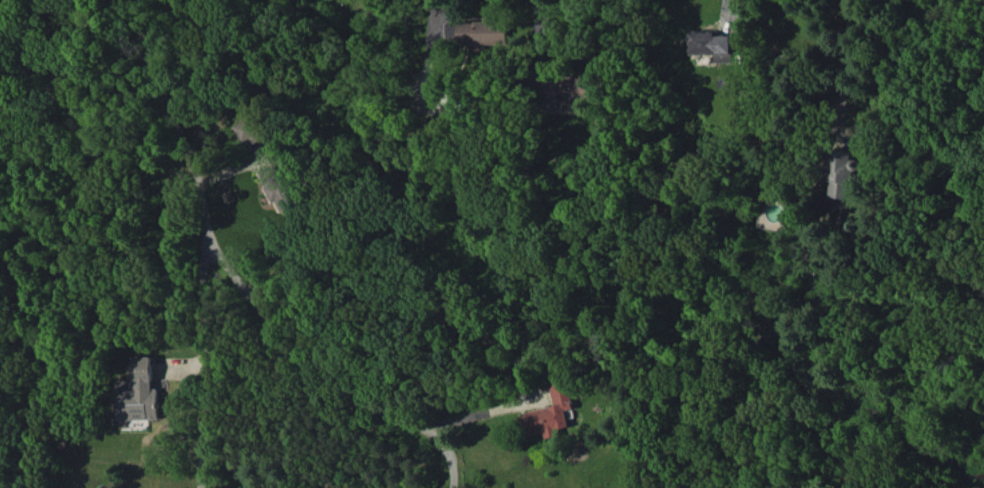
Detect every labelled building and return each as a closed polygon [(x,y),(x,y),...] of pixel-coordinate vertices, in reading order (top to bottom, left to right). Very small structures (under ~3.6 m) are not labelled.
[(509,43),(509,19),(460,21),(461,44),(509,43)] [(458,22),(447,23),(448,41),(458,41),(458,22)] [(693,32),(694,54),(717,53),(717,62),(734,62),(733,34),(719,35),(719,31),(693,32)] [(546,74),(547,110),(567,110),(566,104),(575,104),(575,98),(593,98),(593,72),(546,74)] [(832,197),(858,198),(859,159),(853,159),(853,151),(833,151),(832,197)] [(274,204),(278,202),(282,210),(297,203),(278,162),(258,171),(274,204)] [(153,356),(134,356),(135,380),(118,381),(119,420),(159,419),(159,388),(154,388),(153,356)] [(522,412),(527,436),(570,427),(566,410),(574,408),(569,381),(551,384),(555,406),(522,412)]
